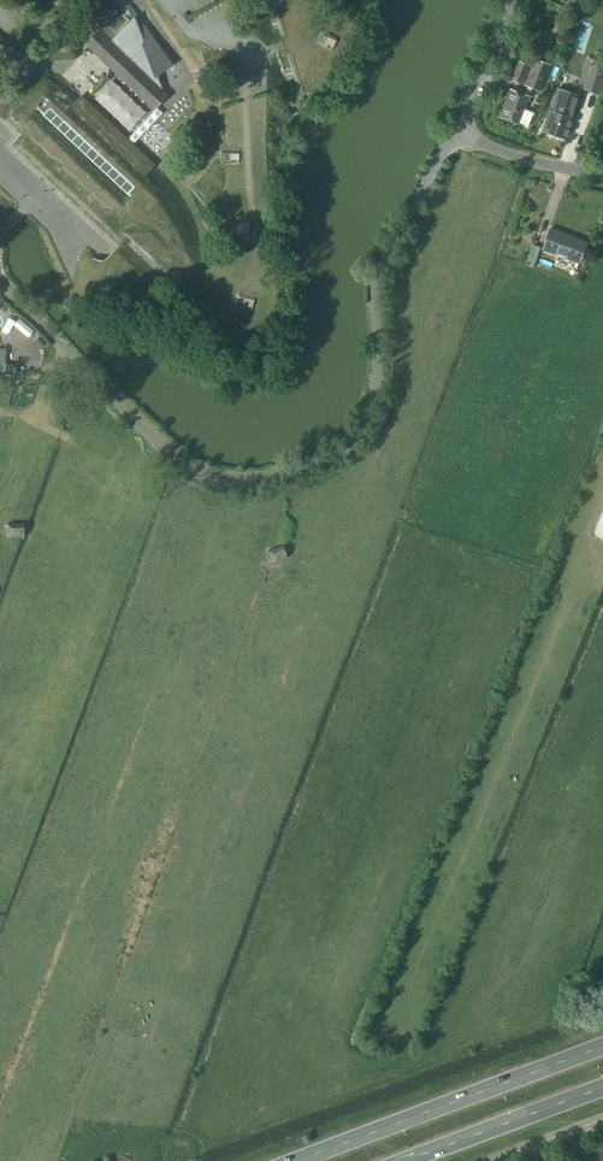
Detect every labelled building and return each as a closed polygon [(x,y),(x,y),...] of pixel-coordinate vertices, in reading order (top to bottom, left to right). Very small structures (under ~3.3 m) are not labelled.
[(132,18),(111,42),(123,53),(128,47),(140,58),(134,64),(145,74),(150,69),(157,75),(174,65),(128,0),(125,0),(132,18)] [(563,8),(577,14),(582,0),(566,0),(563,8)] [(140,58),(128,47),(123,53),(111,42),(99,30),(86,44),(153,109),(166,95),(158,76),(157,75),(150,69),(145,74),(134,64),(140,58)] [(321,30),(314,43),(332,51),(337,39),(321,30)] [(519,125),(525,109),(530,96),(529,96),(531,88),(540,91),(550,65),(534,59),(524,85),(527,87),(524,94),(509,89),(499,117),(519,125)] [(593,60),(584,89),(598,93),(602,76),(602,65),(593,62),(593,60)] [(519,61),(511,81),(522,85),(529,65),(519,61)] [(550,111),(543,131),(565,138),(572,119),(580,95),(557,88),(550,111)] [(116,248),(107,257),(106,259),(154,262),(122,232),(137,202),(129,195),(139,184),(126,171),(120,177),(49,111),(58,101),(44,89),(31,103),(31,102),(27,105),(4,120),(3,121),(5,122),(7,124),(8,126),(18,135),(11,142),(10,143),(10,144),(9,144),(8,145),(9,146),(11,148),(12,149),(22,158),(23,159),(32,168),(33,169),(43,178),(44,179),(53,187),(53,188),(54,189),(64,197),(65,199),(65,198),(74,207),(75,208),(76,208),(85,217),(86,218),(96,227),(95,227),(97,228),(106,237),(107,238),(117,247),(116,248)] [(103,125),(109,116),(80,95),(73,105),(83,112),(87,107),(92,111),(89,115),(103,125)] [(239,150),(221,150),(220,164),(239,164),(239,150)] [(200,200),(197,196),(190,190),(204,217),(210,212),(209,210),(200,200)] [(249,218),(228,219),(229,235),(250,234),(249,218)] [(587,242),(549,229),(542,250),(579,264),(587,242)] [(532,245),(532,247),(525,265),(532,267),(539,248),(532,245)] [(256,297),(238,292),(234,307),(252,311),(256,297)] [(31,336),(36,329),(20,317),(15,324),(31,336)] [(12,373),(13,364),(7,364),(8,347),(0,347),(0,372),(12,373)] [(23,537),(23,531),(23,523),(7,523),(7,537),(23,537)] [(267,551),(271,561),(272,563),(287,557),(283,545),(267,551)]
